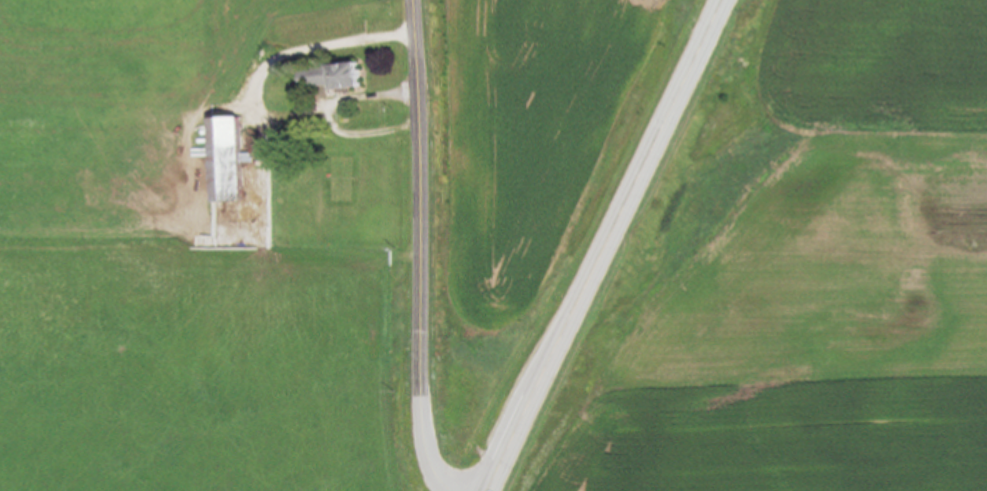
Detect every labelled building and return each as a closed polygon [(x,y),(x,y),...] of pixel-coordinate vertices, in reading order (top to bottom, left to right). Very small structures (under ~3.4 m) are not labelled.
[(306,71),(308,90),(337,86),(338,92),(372,89),(370,65),(306,71)] [(222,205),(244,204),(244,194),(253,194),(251,119),(220,119),(222,205)]
